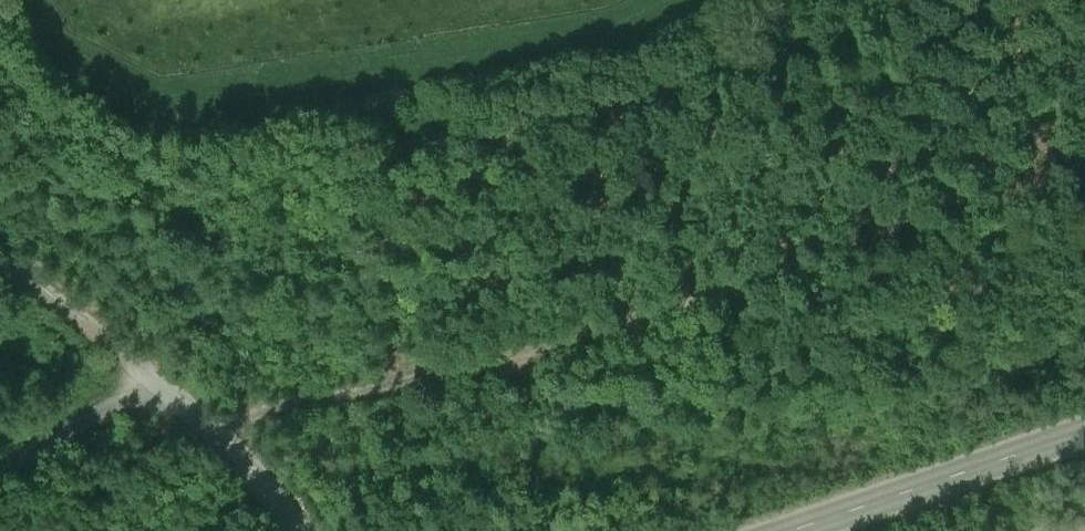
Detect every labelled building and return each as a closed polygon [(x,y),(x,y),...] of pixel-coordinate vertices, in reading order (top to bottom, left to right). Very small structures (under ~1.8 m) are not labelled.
[(385,378),(427,365),(417,333),(375,346),(385,378)]
